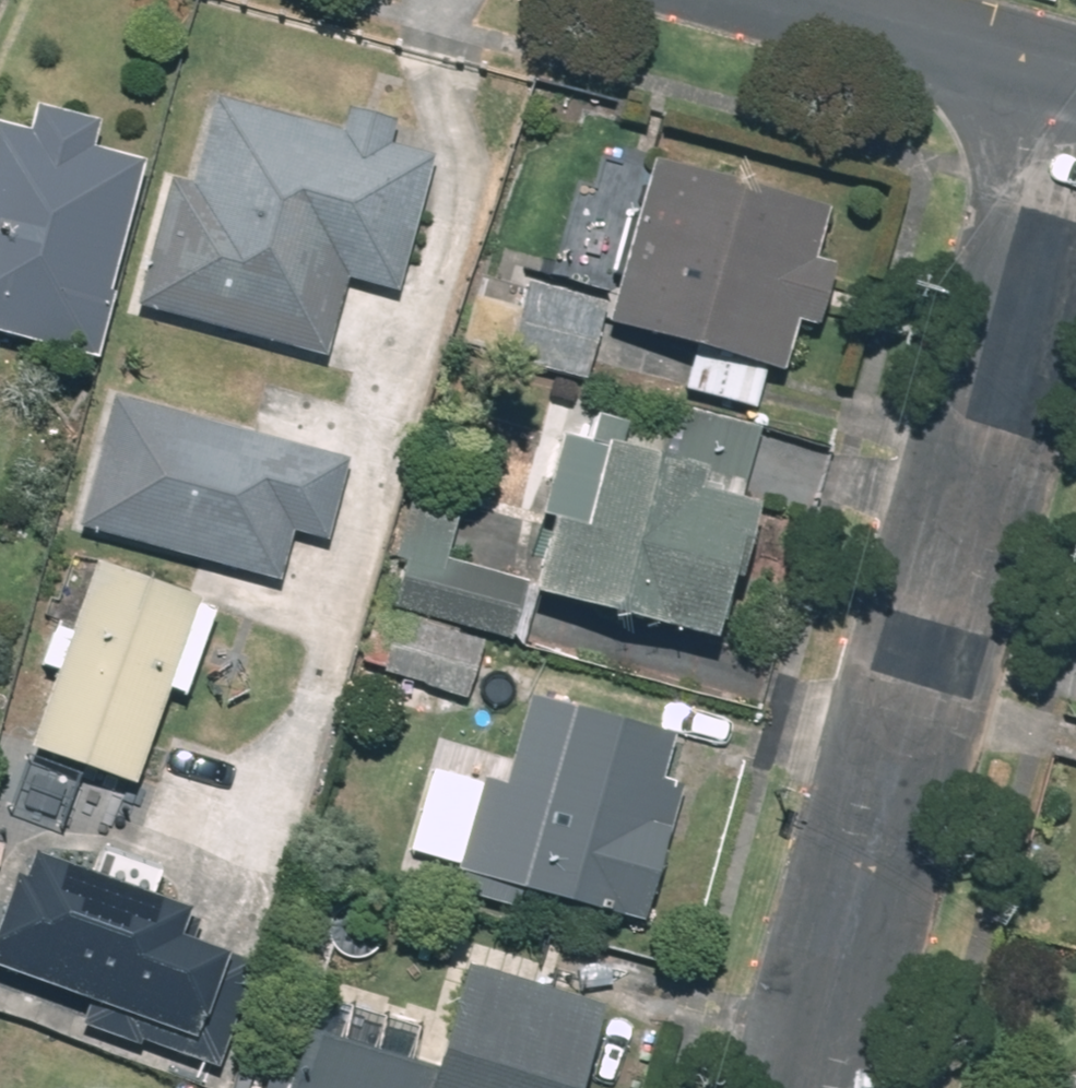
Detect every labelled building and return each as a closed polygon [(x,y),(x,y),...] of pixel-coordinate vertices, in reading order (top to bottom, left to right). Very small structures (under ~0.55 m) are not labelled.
[(172,176),(139,303),(328,352),(347,278),(399,291),(435,155),(391,143),(397,119),(350,107),(344,131),(219,99),(197,183),(172,176)] [(31,126),(0,118),(0,333),(97,357),(147,155),(98,143),(104,122),(36,105),(31,126)] [(618,321),(698,341),(687,386),(760,405),(772,359),(790,364),(802,318),(819,322),(835,261),(817,256),(831,201),(658,158),(618,321)] [(612,300),(533,280),(512,363),(591,383),(612,300)] [(83,526),(283,576),(294,531),(325,539),(347,455),(116,396),(83,526)] [(760,504),(743,499),(761,432),(677,408),(662,460),(562,432),(539,515),(557,520),(538,588),(647,618),(723,639),(760,504)] [(448,556),(462,505),(414,492),(386,603),(515,636),(530,577),(448,556)] [(98,557),(75,629),(57,623),(43,666),(61,672),(37,746),(140,779),(169,687),(194,695),(223,605),(199,597),(200,590),(98,557)] [(354,695),(423,712),(429,685),(474,696),(487,641),(374,613),(354,695)] [(530,694),(511,764),(484,757),(454,867),(565,898),(644,919),(682,781),(663,776),(674,733),(530,694)] [(32,882),(19,877),(0,929),(0,1001),(211,1080),(254,965),(179,937),(190,907),(43,852),(32,882)] [(441,1071),(312,1034),(297,1087),(589,1087),(612,1009),(470,968),(441,1071)] [(425,1006),(312,974),(298,1024),(411,1056),(425,1006)]
